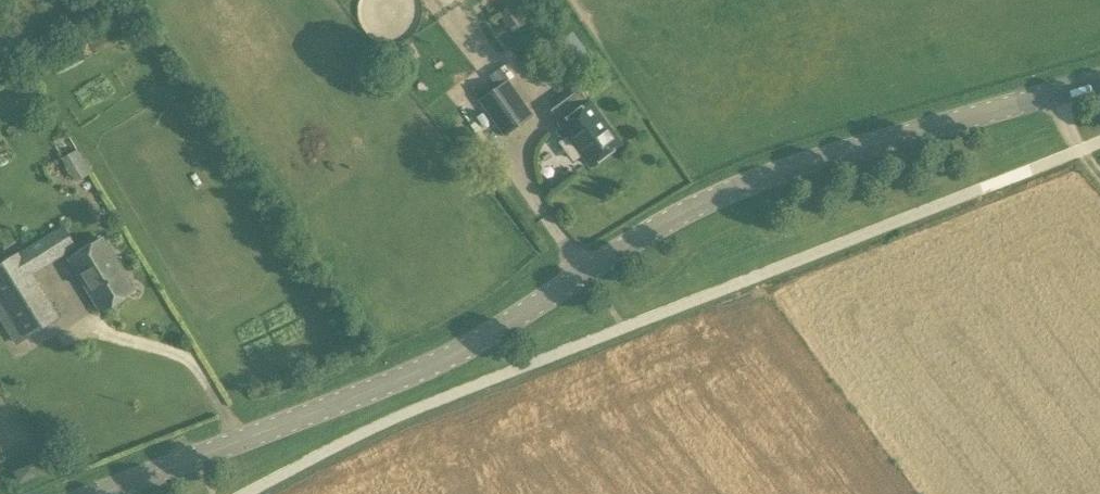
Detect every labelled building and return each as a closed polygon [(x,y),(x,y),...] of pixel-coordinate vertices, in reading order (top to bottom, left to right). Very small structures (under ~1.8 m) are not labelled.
[(500,13),(511,31),(524,22),(512,4),(500,13)] [(470,86),(504,135),(535,115),(524,100),(529,97),(525,91),(520,94),(515,86),(531,75),(526,68),(509,79),(508,78),(491,89),(483,77),(470,86)] [(551,110),(560,123),(569,136),(560,142),(573,159),(582,153),(592,166),(622,144),(590,101),(588,102),(579,89),(551,110)] [(80,179),(93,170),(79,148),(66,156),(80,179)] [(21,249),(0,263),(0,319),(16,346),(60,318),(33,274),(78,246),(64,223),(21,249)] [(82,252),(69,260),(100,311),(135,290),(103,239),(82,252)] [(40,475),(35,462),(13,471),(19,484),(40,475)]
